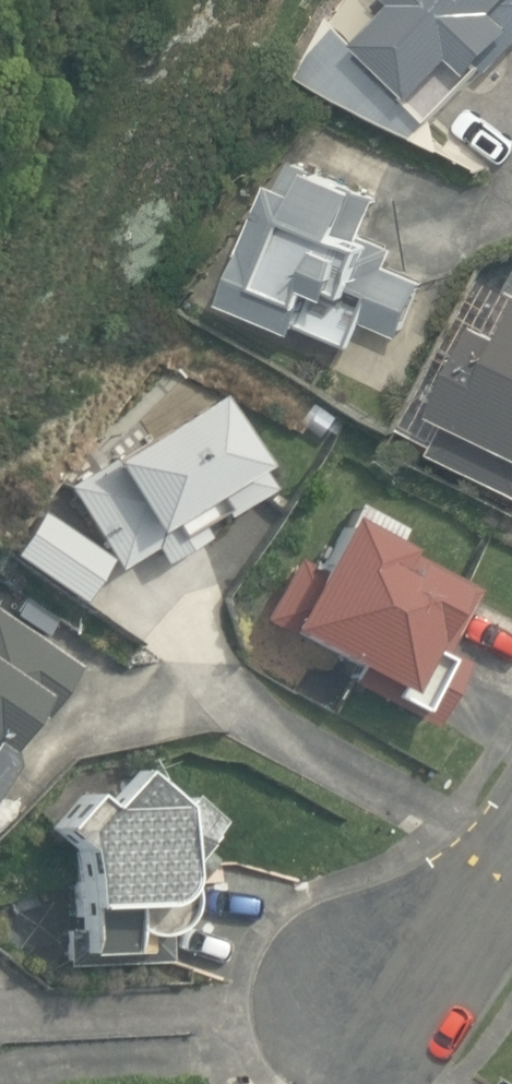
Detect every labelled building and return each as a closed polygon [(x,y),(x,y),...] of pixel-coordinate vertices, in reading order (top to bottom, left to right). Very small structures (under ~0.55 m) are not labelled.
[(438,119),(511,47),(511,0),(382,0),(380,2),(392,14),(368,39),(374,44),(365,52),(438,119)] [(238,294),(343,338),(355,332),(364,323),(367,314),(402,330),(422,282),(382,267),(389,251),(359,238),(375,196),(294,163),(238,294)] [(493,306),(504,282),(483,273),(473,298),(493,306)] [(486,319),(443,411),(454,416),(437,450),(511,487),(511,332),(486,319)] [(63,485),(114,571),(151,549),(161,565),(206,539),(199,528),(268,487),(213,395),(63,485)] [(329,435),(342,415),(320,401),(308,421),(329,435)] [(78,604),(107,560),(37,513),(8,557),(78,604)] [(346,683),(427,729),(464,663),(442,651),(476,591),(416,557),(403,579),(390,571),(401,550),(343,517),(314,568),(295,558),(261,620),(352,672),(346,683)] [(27,749),(80,668),(0,615),(0,731),(27,749)] [(142,779),(133,771),(100,807),(85,794),(53,829),(74,852),(81,954),(116,954),(116,964),(168,963),(168,927),(178,913),(175,876),(181,870),(191,880),(210,860),(196,846),(219,824),(191,795),(179,807),(147,774),(142,779)]
